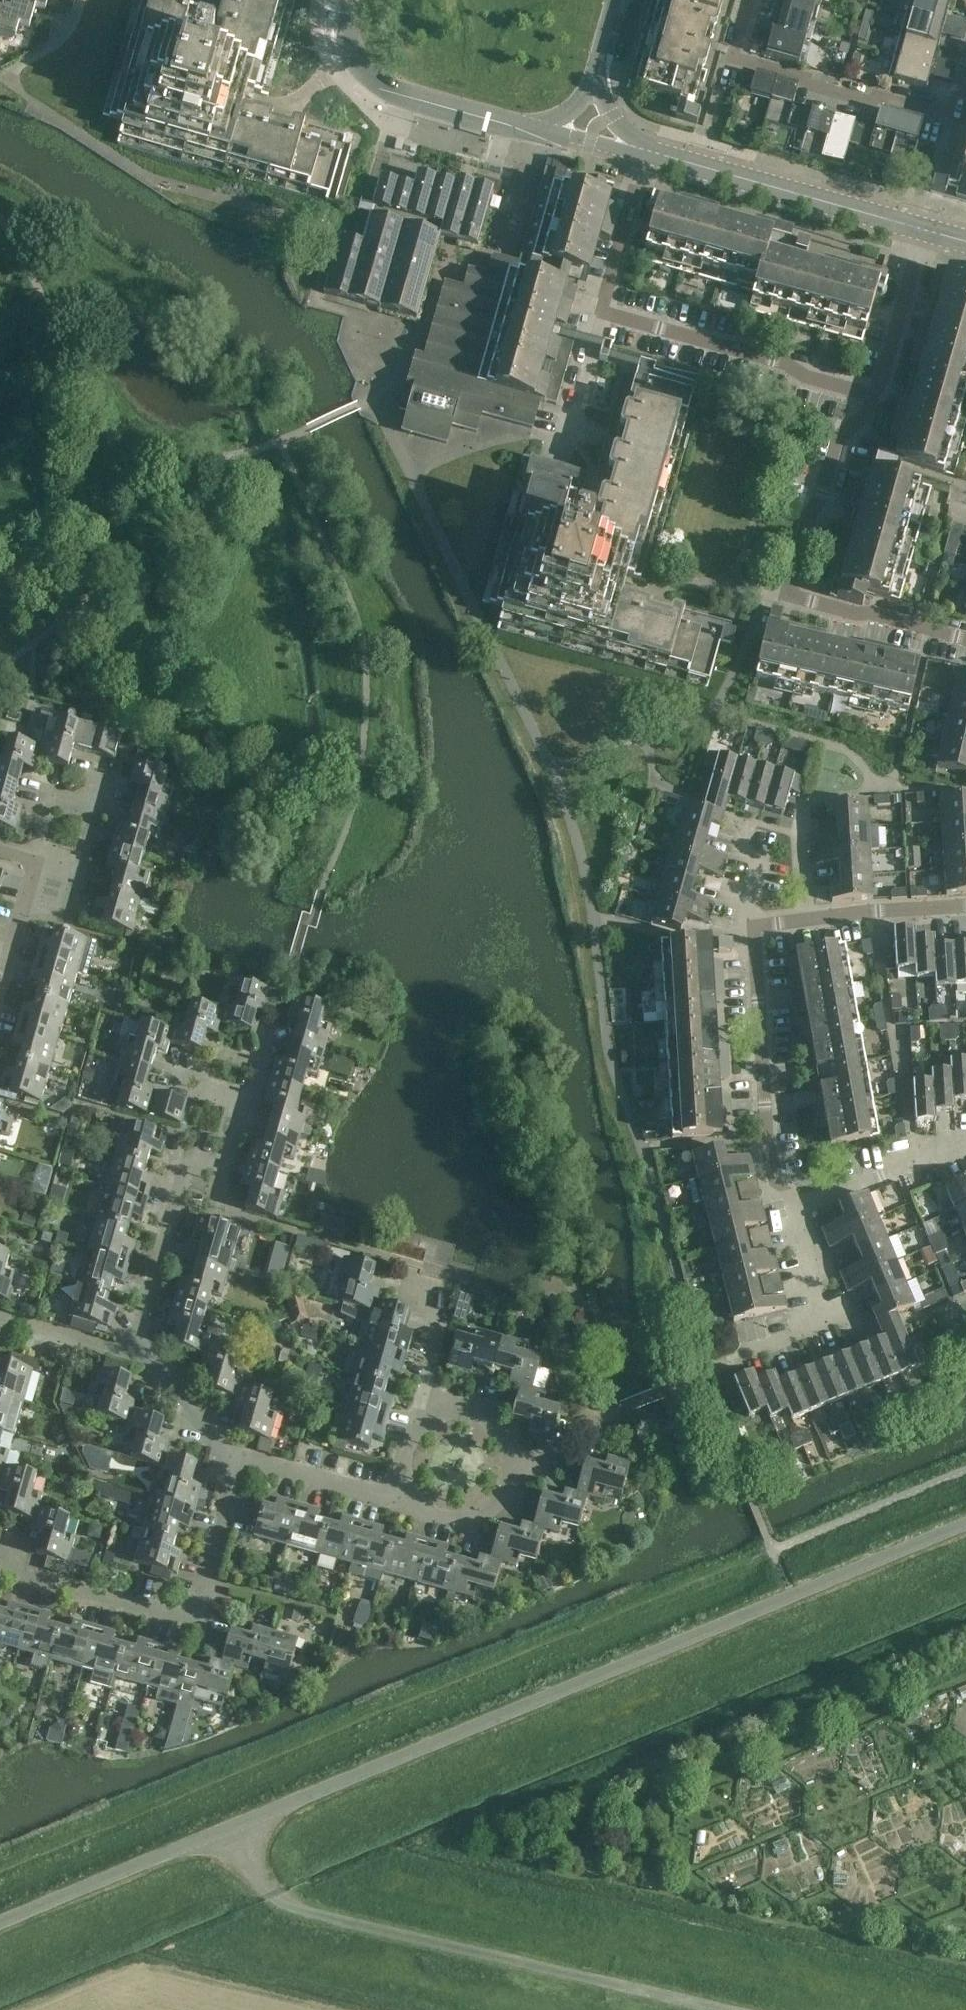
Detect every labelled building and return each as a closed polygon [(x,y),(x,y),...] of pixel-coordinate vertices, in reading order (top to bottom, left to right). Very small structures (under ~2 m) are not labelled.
[(75,0),(12,0),(12,1),(34,7),(34,9),(44,12),(47,1),(72,8),(75,0)] [(343,199),(355,159),(347,157),(349,149),(343,147),(345,140),(240,111),(245,93),(260,97),(266,99),(295,0),(225,0),(220,18),(233,22),(222,61),(209,58),(213,44),(211,40),(198,37),(194,39),(190,52),(177,49),(189,9),(202,13),(205,0),(135,0),(101,119),(122,125),(116,145),(341,208),(341,207),(343,199)] [(702,69),(704,70),(724,0),(651,0),(627,84),(635,88),(687,102),(681,121),(696,125),(699,113),(690,111),(692,104),(694,104),(700,83),(698,83),(702,69)] [(821,4),(808,0),(761,0),(775,4),(772,12),(815,24),(821,4)] [(905,17),(948,29),(951,20),(946,18),(949,8),(954,9),(954,8),(927,0),(910,0),(905,17)] [(15,37),(18,26),(28,29),(34,9),(34,7),(12,1),(9,10),(0,7),(0,32),(15,37)] [(809,45),(815,24),(772,12),(770,21),(756,17),(752,30),(809,45)] [(861,26),(869,28),(873,15),(865,12),(861,26)] [(905,17),(900,37),(938,48),(941,36),(946,37),(948,29),(905,17)] [(869,28),(861,26),(857,39),(865,42),(869,28)] [(761,55),(803,67),(809,45),(752,30),(749,41),(763,46),(761,55)] [(900,37),(894,58),(937,70),(939,61),(935,60),(938,48),(900,37)] [(841,45),(839,54),(847,56),(850,46),(842,44),(841,45)] [(853,55),(849,68),(858,71),(861,57),(853,55)] [(937,70),(894,58),(888,79),(926,90),(929,77),(934,78),(937,70)] [(743,71),(737,92),(770,102),(764,123),(785,129),(791,107),(792,107),(798,86),(743,71)] [(833,119),(792,107),(791,107),(785,129),(806,135),(800,155),(821,161),(833,119)] [(880,110),(874,130),(875,131),(869,152),(889,158),(895,137),(916,143),(922,122),(880,110)] [(874,130),(864,127),(833,119),(821,161),(842,167),(848,147),(869,152),(875,131),(874,130)] [(574,178),(577,167),(549,159),(546,170),(574,178)] [(964,165),(959,164),(956,176),(961,178),(955,199),(965,202),(965,160),(964,165)] [(403,393),(404,393),(403,396),(399,411),(404,413),(407,414),(406,419),(402,432),(408,434),(413,436),(446,445),(451,426),(476,433),(481,415),(531,429),(539,401),(540,402),(544,403),(544,402),(555,405),(574,340),(576,331),(565,328),(570,309),(576,290),(565,287),(567,281),(568,276),(569,271),(580,274),(584,275),(587,276),(587,274),(589,268),(590,265),(592,259),(592,257),(594,250),(595,248),(596,242),(597,239),(606,209),(612,189),(604,187),(585,181),(546,171),(546,172),(520,262),(520,264),(494,256),(489,275),(468,269),(463,287),(458,286),(444,282),(434,317),(433,320),(423,357),(415,355),(414,354),(403,393)] [(486,218),(493,192),(493,191),(473,185),(465,183),(457,180),(455,180),(454,185),(434,179),(417,174),(415,180),(413,188),(383,179),(380,178),(372,208),(370,215),(362,243),(340,237),(339,239),(339,240),(335,254),(335,255),(330,272),(329,273),(323,295),(325,295),(362,305),(362,306),(364,306),(364,305),(370,307),(380,310),(387,312),(397,314),(396,315),(398,316),(398,315),(412,319),(417,320),(440,237),(443,238),(456,242),(462,243),(465,233),(481,238),(486,218)] [(718,209),(679,198),(678,202),(659,197),(641,263),(753,294),(748,313),(862,344),(869,320),(868,320),(880,278),(861,273),(862,269),(824,258),(823,262),(806,257),(810,243),(792,238),(794,230),(754,219),(753,222),(717,212),(718,209)] [(493,198),(490,209),(498,211),(501,200),(493,198)] [(597,239),(609,242),(617,212),(606,209),(597,239)] [(917,342),(910,365),(914,366),(906,393),(904,402),(900,401),(890,440),(894,441),(888,460),(954,477),(965,435),(965,278),(937,270),(931,291),(935,292),(930,309),(916,305),(912,319),(926,323),(925,327),(921,326),(917,342)] [(647,585),(647,583),(703,382),(640,363),(636,377),(624,374),(595,478),(523,458),(481,605),(502,611),(496,632),(706,692),(719,646),(731,649),(735,635),(723,632),(725,627),(620,597),(626,579),(647,585)] [(785,387),(780,402),(791,406),(795,390),(785,387)] [(829,597),(833,598),(862,606),(866,594),(899,603),(931,489),(861,469),(851,467),(848,479),(851,479),(861,483),(860,490),(856,488),(853,500),(850,509),(854,510),(851,518),(849,526),(846,525),(835,564),(838,565),(829,596),(829,597)] [(827,634),(788,625),(786,635),(778,633),(783,612),(772,610),(755,679),(907,714),(919,663),(917,662),(917,661),(917,659),(916,658),(914,657),(912,658),(911,658),(910,660),(909,662),(900,660),(902,651),(863,642),(860,651),(825,643),(827,634)] [(965,700),(965,674),(959,672),(953,697),(965,700)] [(948,720),(965,724),(965,700),(953,697),(948,720)] [(114,760),(120,738),(120,737),(99,731),(101,722),(82,716),(79,726),(57,719),(52,736),(42,734),(38,748),(39,748),(36,759),(67,768),(73,749),(114,760)] [(948,720),(942,743),(965,748),(965,724),(948,720)] [(762,748),(766,732),(758,730),(756,729),(753,742),(756,746),(762,748)] [(766,732),(762,748),(767,749),(771,746),(774,735),(766,732)] [(17,787),(22,768),(33,771),(36,759),(39,748),(38,748),(7,739),(3,756),(0,755),(0,782),(17,787)] [(942,743),(936,767),(965,774),(965,748),(942,743)] [(133,808),(165,817),(172,792),(162,790),(167,773),(146,767),(148,756),(138,753),(135,764),(135,763),(128,786),(138,789),(133,808)] [(739,763),(710,754),(706,769),(715,772),(709,795),(727,801),(739,763)] [(756,768),(739,763),(727,801),(746,806),(756,768)] [(775,773),(756,768),(746,806),(765,811),(775,773)] [(775,773),(765,811),(784,817),(791,794),(799,796),(803,781),(775,773)] [(0,828),(16,832),(22,809),(12,806),(17,787),(0,782),(0,829),(0,828)] [(678,798),(677,798),(664,794),(662,803),(676,807),(678,798)] [(932,804),(931,794),(916,795),(916,805),(932,804)] [(727,801),(709,795),(706,804),(704,812),(723,817),(725,809),(727,801)] [(889,797),(874,798),(874,805),(877,808),(889,807),(889,797)] [(939,799),(941,824),(965,822),(965,797),(939,799)] [(837,830),(867,828),(865,803),(826,806),(826,817),(836,817),(837,830)] [(678,831),(707,840),(711,826),(720,828),(723,817),(704,812),(685,806),(678,831)] [(111,847),(143,856),(148,840),(158,843),(165,817),(133,808),(128,827),(117,825),(111,847)] [(941,824),(942,848),(965,846),(965,822),(941,824)] [(868,852),(867,828),(837,830),(837,844),(813,845),(814,856),(868,852)] [(678,831),(671,853),(723,869),(726,858),(704,851),(707,840),(678,831)] [(942,848),(944,871),(965,870),(965,846),(942,848)] [(111,847),(105,870),(115,873),(110,892),(142,901),(152,904),(154,897),(144,894),(149,876),(139,873),(143,856),(111,847)] [(869,876),(868,852),(814,856),(815,866),(839,864),(839,878),(869,876)] [(671,853),(664,876),(694,885),(698,871),(721,878),(723,870),(723,869),(671,853)] [(944,871),(945,897),(965,895),(965,870),(944,871)] [(664,876),(658,899),(710,915),(713,905),(690,898),(694,885),(664,876)] [(869,876),(839,878),(840,892),(830,892),(831,904),(871,901),(869,876)] [(926,892),(923,890),(910,890),(911,899),(926,899),(926,892)] [(894,891),(891,895),(891,901),(906,900),(906,891),(894,891)] [(96,900),(90,922),(133,934),(142,901),(110,892),(106,903),(96,900)] [(710,915),(658,899),(651,923),(680,932),(684,917),(707,924),(710,915)] [(896,972),(914,971),(916,971),(914,940),(915,940),(914,930),(893,931),(896,972)] [(34,961),(77,973),(86,976),(96,943),(54,931),(51,943),(40,940),(34,961)] [(915,981),(934,980),(935,979),(932,948),(933,948),(933,939),(915,940),(914,940),(916,971),(914,971),(915,981)] [(712,1002),(723,1002),(721,962),(710,962),(710,954),(732,952),(731,941),(717,943),(701,944),(659,946),(671,1141),(713,1138),(724,1138),(726,1137),(727,1136),(728,1135),(729,1133),(729,1132),(728,1130),(727,1129),(726,1128),(724,1127),(720,1128),(719,1118),(731,1117),(729,1097),(718,1097),(717,1080),(728,1079),(726,1040),(714,1040),(712,1002)] [(870,941),(861,943),(863,953),(866,955),(872,954),(870,941)] [(821,1090),(824,1107),(814,1109),(818,1129),(828,1127),(831,1147),(880,1138),(846,946),(804,953),(797,954),(801,974),(790,976),(797,1015),(807,1013),(814,1050),(804,1052),(811,1091),(821,1090)] [(965,986),(965,946),(952,947),(955,987),(965,986)] [(934,988),(955,987),(952,947),(933,948),(932,948),(935,979),(934,980),(934,988)] [(68,1006),(77,973),(34,961),(28,982),(39,985),(36,996),(68,1006)] [(219,1024),(251,1033),(256,1013),(267,1016),(273,993),(241,984),(236,1001),(226,998),(222,1012),(222,1013),(219,1024)] [(59,1038),(68,1006),(36,996),(32,1008),(22,1005),(16,1026),(59,1038)] [(891,996),(892,1011),(901,1010),(900,998),(897,996),(891,996)] [(297,1025),(291,1044),(324,1053),(331,1028),(320,1025),(325,1008),(293,999),(286,1022),(297,1025)] [(169,1043),(169,1044),(200,1052),(206,1033),(216,1035),(219,1024),(222,1013),(222,1012),(190,1004),(186,1021),(175,1018),(171,1032),(172,1032),(169,1043)] [(884,1018),(881,1005),(875,1006),(873,1009),(875,1020),(884,1018)] [(938,1022),(937,1007),(932,1007),(928,1011),(928,1023),(938,1022)] [(937,1007),(938,1022),(947,1022),(947,1010),(943,1007),(937,1007)] [(884,1018),(875,1020),(877,1031),(879,1033),(886,1032),(884,1018)] [(150,1071),(150,1070),(156,1052),(166,1055),(169,1044),(169,1043),(172,1032),(171,1032),(140,1023),(135,1040),(125,1037),(118,1062),(150,1071)] [(49,1070),(59,1038),(16,1026),(10,1047),(20,1050),(17,1061),(49,1070)] [(948,1027),(949,1043),(956,1042),(958,1040),(957,1026),(948,1027)] [(949,1043),(948,1027),(939,1028),(940,1041),(943,1043),(949,1043)] [(910,1029),(911,1045),(916,1045),(920,1041),(919,1029),(910,1029)] [(291,1044),(288,1055),(286,1063),(275,1060),(269,1082),(301,1091),(306,1075),(316,1078),(324,1053),(291,1044)] [(17,1061),(14,1073),(4,1070),(0,1082),(0,1092),(40,1103),(49,1070),(17,1061)] [(965,1102),(965,1061),(949,1062),(950,1072),(951,1072),(953,1102),(954,1102),(965,1102)] [(180,1125),(186,1102),(145,1090),(150,1071),(118,1062),(111,1087),(121,1090),(116,1107),(180,1125)] [(955,1111),(954,1102),(953,1102),(951,1072),(950,1072),(930,1073),(931,1082),(932,1082),(934,1112),(935,1112),(955,1111)] [(897,1094),(895,1080),(889,1082),(886,1085),(888,1096),(897,1094)] [(269,1082),(263,1104),(263,1105),(273,1108),(268,1127),(300,1136),(300,1135),(309,1138),(311,1129),(303,1126),(307,1111),(297,1108),(301,1091),(269,1082)] [(912,1083),(912,1084),(915,1124),(935,1123),(935,1112),(934,1112),(932,1082),(931,1082),(912,1083)] [(8,1137),(16,1111),(0,1107),(0,1135),(8,1137)] [(160,1156),(166,1135),(123,1123),(114,1156),(146,1165),(150,1153),(160,1156)] [(905,1140),(903,1126),(897,1127),(894,1130),(896,1141),(905,1140)] [(300,1136),(268,1127),(262,1146),(252,1143),(246,1166),(278,1175),(283,1158),(293,1161),(300,1136)] [(68,1131),(65,1142),(75,1145),(78,1134),(68,1131)] [(698,1180),(751,1167),(748,1157),(725,1163),(721,1148),(692,1156),(698,1180)] [(812,1167),(829,1164),(827,1152),(810,1155),(812,1167)] [(114,1156),(105,1188),(148,1200),(153,1179),(143,1176),(146,1165),(114,1156)] [(250,1191),(244,1211),(276,1220),(284,1194),(273,1191),(278,1175),(246,1166),(239,1188),(250,1191)] [(698,1180),(688,1182),(694,1206),(704,1204),(733,1196),(730,1183),(753,1177),(751,1167),(698,1180)] [(965,1207),(965,1180),(944,1189),(954,1212),(965,1207)] [(105,1188),(96,1220),(128,1230),(131,1218),(142,1221),(148,1200),(105,1188)] [(704,1204),(710,1227),(762,1213),(760,1204),(736,1210),(733,1196),(704,1204)] [(826,1239),(877,1218),(867,1196),(838,1208),(844,1221),(822,1230),(826,1239)] [(964,1234),(965,1233),(965,1207),(954,1212),(964,1234)] [(35,1228),(38,1215),(24,1211),(21,1224),(35,1228)] [(710,1227),(716,1251),(745,1243),(741,1230),(765,1223),(762,1213),(710,1227)] [(197,1218),(191,1241),(201,1244),(196,1263),(228,1272),(240,1230),(197,1218)] [(886,1240),(877,1218),(826,1239),(830,1248),(851,1239),(857,1252),(886,1240)] [(96,1220),(87,1253),(129,1265),(135,1244),(125,1241),(128,1230),(96,1220)] [(58,1233),(55,1244),(66,1246),(68,1236),(58,1233)] [(931,1248),(945,1242),(941,1233),(927,1239),(931,1248)] [(895,1262),(886,1240),(857,1252),(862,1265),(841,1274),(845,1283),(895,1262)] [(945,1242),(931,1248),(934,1256),(948,1250),(945,1242)] [(716,1251),(722,1274),(774,1261),(772,1251),(748,1257),(745,1243),(716,1251)] [(6,1301),(14,1275),(3,1272),(8,1255),(0,1253),(0,1299),(6,1301)] [(87,1253),(77,1285),(110,1294),(113,1283),(123,1286),(129,1265),(87,1253)] [(376,1302),(380,1291),(369,1288),(375,1268),(343,1260),(336,1285),(346,1288),(341,1305),(343,1305),(373,1314),(376,1302)] [(722,1274),(728,1298),(757,1290),(754,1277),(776,1271),(774,1261),(722,1274)] [(904,1284),(895,1262),(845,1283),(849,1292),(870,1283),(875,1296),(904,1284)] [(174,1302),(206,1311),(210,1294),(221,1297),(228,1272),(196,1263),(190,1282),(180,1279),(174,1302)] [(904,1284),(875,1296),(881,1309),(872,1313),(877,1323),(894,1316),(914,1307),(904,1284)] [(110,1294),(77,1285),(68,1318),(73,1319),(70,1329),(92,1335),(95,1325),(111,1330),(117,1308),(106,1306),(110,1294)] [(757,1290),(728,1298),(733,1322),(786,1308),(783,1298),(760,1303),(757,1290)] [(459,1295),(453,1319),(465,1323),(472,1298),(459,1295)] [(923,1310),(937,1304),(933,1295),(922,1300),(920,1304),(923,1310)] [(206,1311),(174,1302),(167,1324),(178,1327),(172,1347),(203,1356),(204,1356),(207,1344),(207,1345),(211,1330),(201,1327),(206,1311)] [(343,1305),(340,1316),(362,1326),(357,1342),(364,1344),(374,1347),(406,1356),(412,1334),(402,1331),(404,1324),(407,1311),(392,1307),(376,1302),(373,1314),(343,1305)] [(302,1327),(299,1338),(315,1342),(318,1332),(302,1327)] [(492,1369),(501,1337),(476,1330),(473,1341),(456,1336),(447,1368),(470,1374),(473,1364),(492,1369)] [(899,1377),(926,1366),(916,1341),(907,1345),(902,1332),(901,1333),(883,1340),(899,1377)] [(501,1337),(492,1369),(511,1375),(508,1385),(520,1388),(531,1391),(540,1359),(523,1355),(526,1344),(501,1337)] [(881,1384),(899,1377),(883,1340),(866,1347),(881,1384)] [(203,1356),(200,1367),(211,1370),(205,1390),(236,1398),(237,1399),(240,1387),(244,1373),(234,1370),(239,1353),(207,1345),(207,1344),(204,1356),(203,1356)] [(354,1377),(386,1386),(390,1374),(400,1377),(406,1356),(374,1347),(364,1344),(354,1377)] [(864,1391),(881,1384),(866,1347),(848,1354),(864,1391)] [(23,1358),(11,1354),(8,1364),(0,1362),(0,1398),(23,1404),(32,1373),(36,1374),(39,1362),(23,1358)] [(845,1399),(864,1391),(848,1354),(830,1362),(845,1399)] [(98,1370),(91,1396),(101,1399),(97,1416),(128,1424),(132,1413),(135,1402),(125,1399),(131,1379),(128,1379),(132,1367),(106,1360),(102,1371),(98,1370)] [(827,1406),(845,1399),(830,1362),(811,1369),(827,1406)] [(809,1414),(827,1406),(811,1369),(793,1376),(809,1414)] [(753,1372),(751,1373),(766,1410),(767,1410),(770,1419),(787,1412),(772,1375),(757,1382),(753,1372)] [(751,1373),(724,1384),(736,1412),(744,1409),(748,1418),(766,1410),(751,1373)] [(773,1375),(772,1375),(787,1412),(791,1421),(809,1414),(793,1376),(777,1383),(773,1375)] [(354,1377),(345,1409),(388,1421),(394,1400),(383,1397),(386,1386),(354,1377)] [(236,1398),(233,1410),(243,1413),(238,1433),(260,1439),(257,1451),(268,1455),(272,1442),(270,1442),(277,1416),(267,1413),(272,1396),(240,1387),(237,1399),(236,1398)] [(520,1388),(511,1419),(511,1420),(530,1425),(527,1435),(550,1442),(560,1410),(543,1405),(545,1395),(531,1391),(520,1388)] [(902,1406),(911,1403),(905,1389),(899,1391),(898,1396),(902,1406)] [(0,1398),(0,1433),(14,1436),(23,1404),(0,1398)] [(869,1404),(875,1418),(883,1414),(878,1402),(875,1401),(869,1404)] [(875,1418),(869,1404),(864,1406),(862,1411),(867,1421),(875,1418)] [(382,1442),(388,1421),(345,1409),(336,1441),(334,1440),(332,1450),(344,1453),(346,1445),(368,1451),(372,1439),(382,1442)] [(163,1422),(132,1413),(128,1424),(124,1439),(134,1441),(129,1458),(161,1467),(164,1456),(165,1456),(168,1445),(158,1442),(163,1422)] [(832,1419),(838,1433),(847,1429),(842,1418),(838,1417),(832,1419)] [(838,1433),(832,1419),(827,1421),(826,1424),(831,1436),(838,1433)] [(796,1434),(802,1449),(811,1445),(806,1433),(803,1432),(796,1434)] [(1,1478),(4,1467),(16,1470),(19,1456),(9,1453),(14,1436),(0,1433),(0,1478),(1,1478)] [(802,1449),(796,1434),(792,1436),(791,1440),(796,1452),(802,1449)] [(196,1465),(165,1456),(164,1456),(161,1467),(157,1481),(167,1484),(163,1500),(163,1501),(195,1510),(201,1487),(190,1484),(196,1465)] [(587,1497),(601,1501),(604,1491),(621,1496),(630,1464),(607,1457),(604,1468),(585,1462),(582,1470),(579,1480),(576,1493),(576,1494),(587,1497)] [(116,1469),(95,1463),(90,1480),(110,1486),(116,1469)] [(16,1470),(4,1467),(1,1478),(0,1481),(0,1490),(8,1493),(2,1512),(34,1521),(37,1510),(38,1510),(42,1496),(31,1493),(36,1476),(16,1470)] [(572,1467),(569,1477),(579,1480),(582,1470),(572,1467)] [(544,1530),(558,1534),(561,1524),(578,1529),(587,1497),(576,1494),(576,1493),(564,1490),(561,1500),(542,1495),(533,1526),(533,1527),(544,1530)] [(143,1530),(175,1539),(178,1528),(189,1531),(195,1510),(163,1501),(163,1500),(152,1497),(152,1498),(143,1530)] [(286,1547),(298,1505),(277,1499),(274,1509),(262,1506),(253,1538),(286,1547)] [(286,1547),(318,1556),(327,1524),(316,1521),(319,1510),(298,1505),(286,1547)] [(34,1521),(30,1532),(41,1535),(35,1555),(46,1558),(43,1570),(67,1577),(71,1565),(87,1570),(90,1557),(71,1551),(75,1539),(64,1536),(69,1519),(38,1510),(37,1510),(34,1521)] [(319,1556),(316,1568),(347,1577),(350,1565),(362,1523),(342,1517),(339,1527),(327,1524),(318,1556),(319,1556)] [(362,1523),(350,1565),(351,1565),(349,1575),(380,1584),(383,1574),(392,1542),(380,1539),(383,1529),(362,1523)] [(501,1563),(515,1567),(518,1557),(535,1561),(544,1530),(533,1527),(533,1526),(521,1523),(518,1533),(499,1528),(490,1559),(501,1562),(501,1563)] [(175,1539),(143,1530),(134,1563),(176,1575),(182,1553),(172,1551),(175,1539)] [(383,1574),(415,1583),(427,1541),(406,1535),(403,1545),(392,1542),(383,1574)] [(415,1583),(447,1593),(456,1560),(445,1557),(448,1547),(427,1541),(415,1583)] [(456,1560),(447,1593),(472,1600),(475,1589),(492,1594),(501,1563),(501,1562),(490,1559),(478,1555),(476,1566),(456,1560)] [(1,1646),(17,1651),(29,1608),(8,1603),(5,1613),(0,1611),(0,1650),(1,1646)] [(360,1605),(354,1625),(365,1629),(371,1608),(360,1605)] [(298,1625),(302,1609),(289,1606),(285,1621),(298,1625)] [(34,1656),(30,1667),(43,1671),(43,1668),(47,1670),(50,1660),(59,1628),(47,1625),(50,1614),(29,1608),(17,1651),(34,1656)] [(50,1660),(82,1669),(94,1627),(73,1621),(70,1631),(59,1628),(50,1660)] [(275,1633),(253,1626),(250,1637),(230,1631),(222,1663),(233,1667),(247,1671),(250,1661),(265,1665),(266,1665),(275,1633)] [(114,1678),(123,1646),(112,1643),(115,1632),(94,1627),(82,1669),(93,1672),(90,1684),(109,1689),(112,1678),(114,1678)] [(265,1665),(262,1675),(286,1682),(298,1639),(275,1633),(266,1665),(265,1665)] [(114,1678),(147,1688),(159,1645),(138,1639),(135,1649),(123,1646),(114,1678)] [(177,1706),(179,1697),(188,1664),(177,1661),(180,1651),(159,1645),(147,1688),(158,1691),(156,1701),(177,1706)] [(188,1664),(179,1697),(204,1704),(207,1693),(224,1698),(233,1667),(222,1663),(210,1659),(207,1670),(188,1664)]
